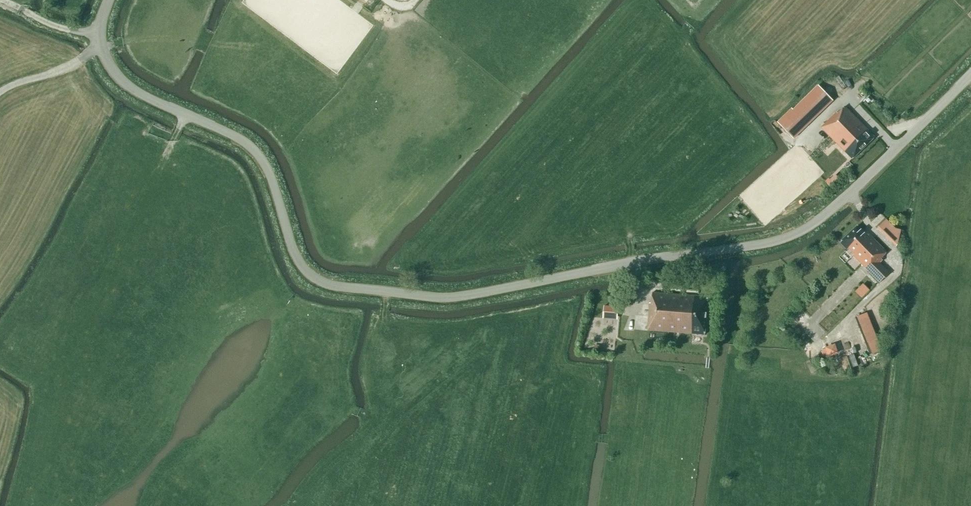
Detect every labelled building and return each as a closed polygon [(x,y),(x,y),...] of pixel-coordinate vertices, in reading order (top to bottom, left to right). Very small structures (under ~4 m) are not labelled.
[(794,139),(833,101),(818,85),(793,110),(792,109),(778,122),(794,139)] [(838,114),(837,113),(822,128),(852,160),(875,138),(845,107),(838,114)] [(826,182),(833,188),(842,179),(835,172),(826,182)] [(858,225),(840,243),(855,257),(877,280),(880,283),(890,273),(880,263),(882,260),(881,258),(887,253),(866,232),(865,233),(858,225)] [(893,241),(898,242),(901,230),(896,229),(893,241)] [(651,304),(650,303),(647,331),(705,335),(708,297),(652,293),(651,304)] [(603,314),(618,315),(618,307),(604,306),(603,314)] [(858,316),(872,355),(883,352),(869,312),(858,316)] [(620,340),(630,341),(631,331),(621,331),(620,340)]
